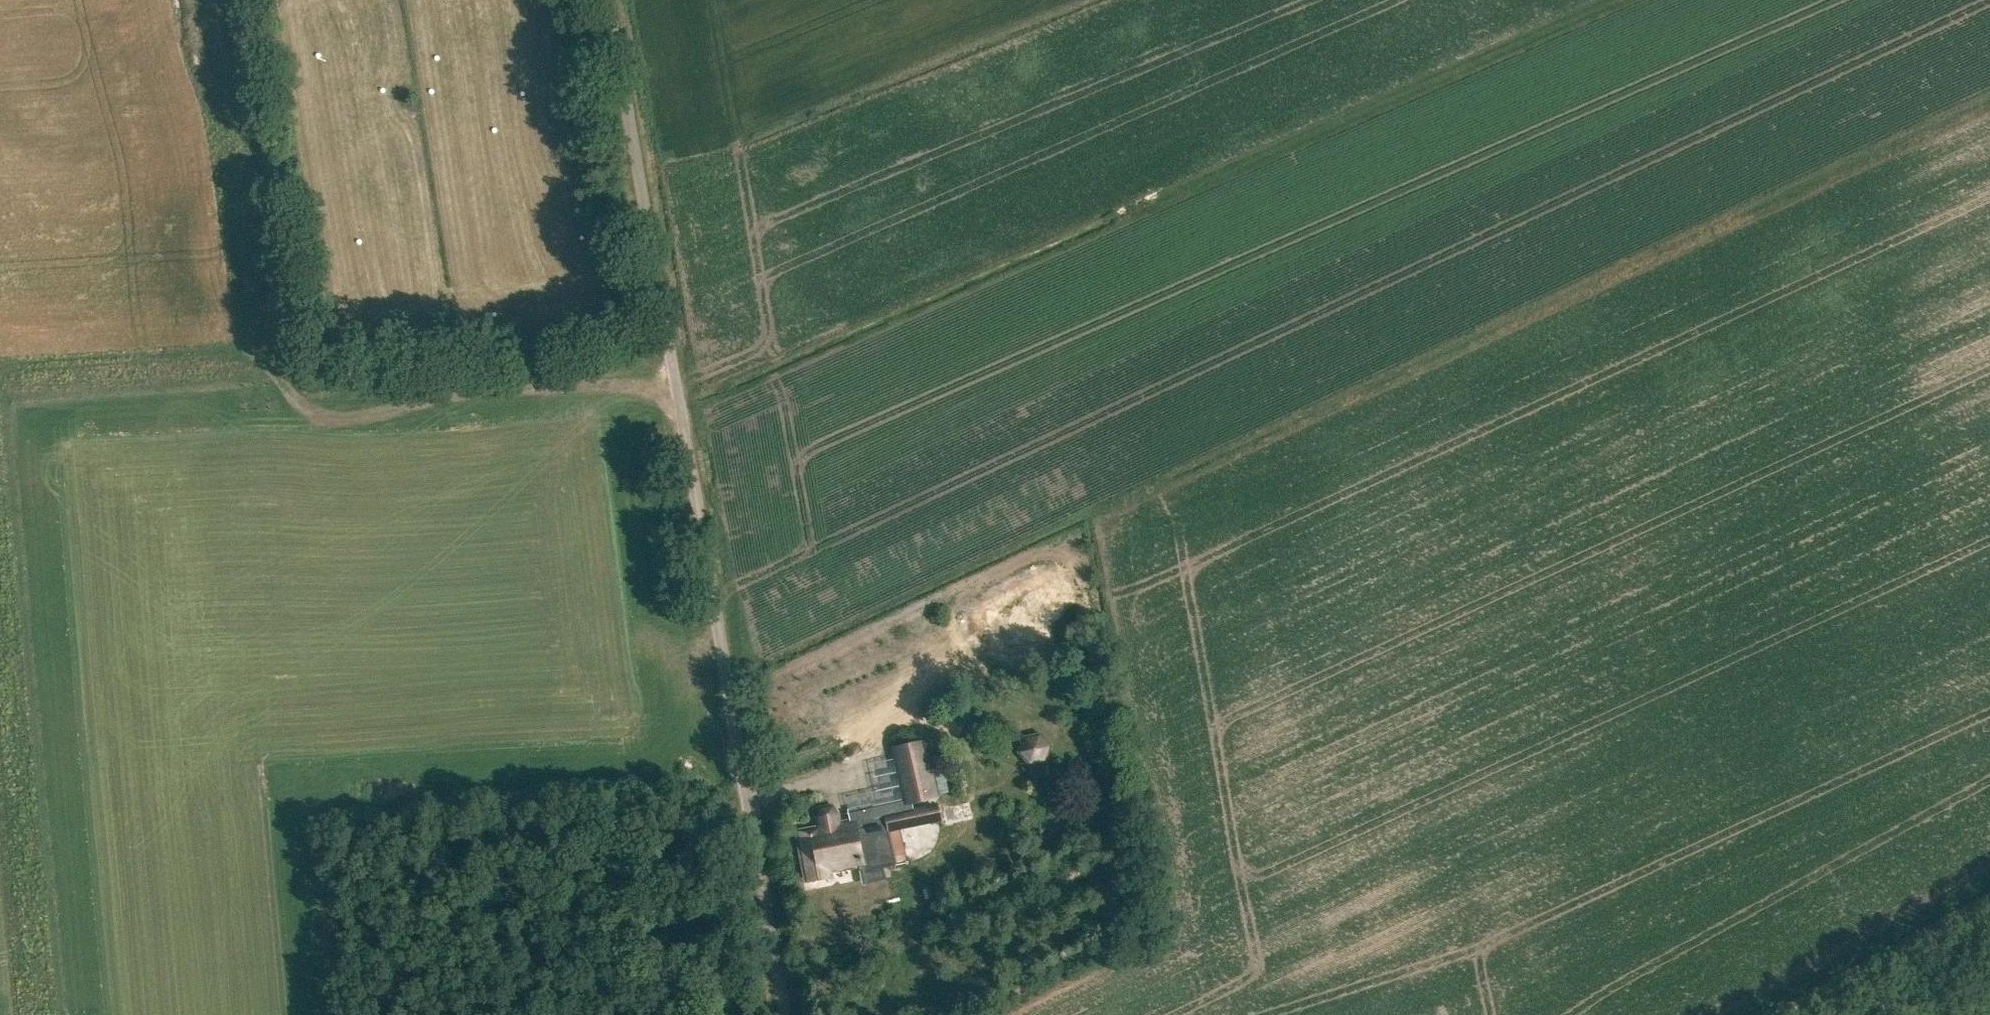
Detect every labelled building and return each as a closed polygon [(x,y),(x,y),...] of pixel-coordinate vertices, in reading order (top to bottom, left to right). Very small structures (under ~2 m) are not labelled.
[(1021,736),(1015,753),(1027,767),(1045,764),(1051,747),(1039,733),(1021,736)] [(893,750),(905,802),(934,796),(922,743),(893,750)] [(841,889),(846,898),(861,895),(865,881),(895,875),(893,866),(904,864),(892,806),(870,811),(869,809),(848,813),(850,821),(838,824),(836,815),(831,807),(818,810),(816,817),(818,827),(796,831),(801,858),(798,859),(801,877),(809,876),(810,880),(833,876),(832,872),(837,871),(841,889)]
